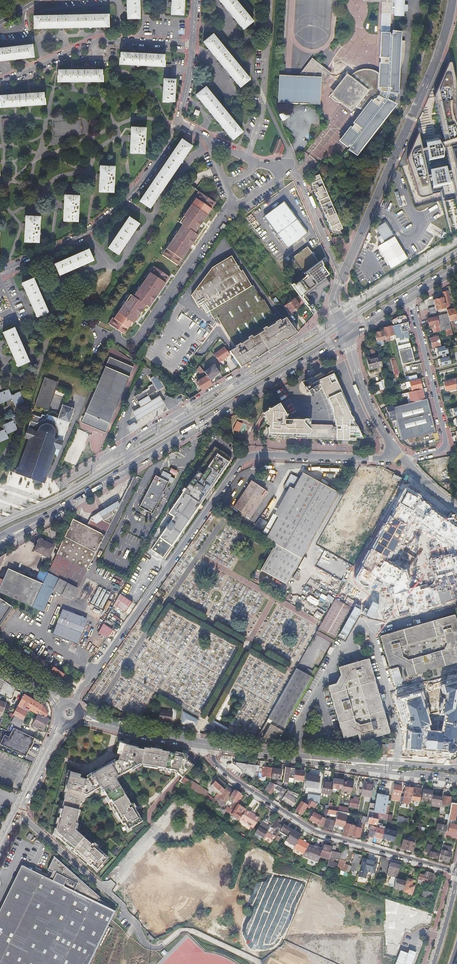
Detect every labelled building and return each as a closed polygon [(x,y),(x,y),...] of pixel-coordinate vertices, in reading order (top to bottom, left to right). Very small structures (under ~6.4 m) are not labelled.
[(127,11),(127,19),(140,19),(139,0),(127,0),(127,7),(125,7),(126,11),(127,11)] [(171,15),(183,16),(184,0),(172,0),(172,3),(170,3),(171,7),(172,7),(171,15)] [(243,30),(252,22),(234,0),(218,0),(222,4),(221,5),(223,9),(225,7),(226,9),(235,20),(234,21),(236,25),(238,23),(243,30)] [(362,1),(381,2),(380,13),(381,13),(379,58),(379,74),(376,72),(374,71),(371,70),(369,69),(366,69),(363,69),(361,69),(358,70),(356,71),(354,72),(353,73),(351,74),(350,76),(346,73),(329,95),(331,96),(330,98),(332,100),(335,101),(337,102),(340,103),(351,111),(355,107),(358,108),(361,109),(363,110),(353,122),(354,123),(351,127),(350,126),(349,127),(349,128),(348,128),(347,129),(347,130),(339,140),(340,141),(347,146),(349,147),(348,149),(356,155),(359,151),(358,151),(391,109),(395,104),(393,104),(394,102),(395,99),(396,96),(397,93),(397,87),(397,79),(398,73),(399,70),(402,61),(403,57),(403,54),(404,41),(399,41),(399,37),(400,32),(391,32),(391,34),(389,34),(390,14),(392,14),(392,13),(393,14),(403,15),(403,11),(407,11),(407,5),(403,5),(403,0),(362,0),(362,1)] [(108,15),(34,16),(34,28),(42,28),(42,30),(46,29),(46,28),(60,28),(60,29),(64,29),(63,27),(79,27),(79,29),(83,29),(83,27),(96,27),(97,29),(101,28),(100,27),(108,27),(108,15)] [(233,82),(235,81),(240,87),(250,79),(213,35),(204,42),(209,49),(208,50),(209,53),(211,52),(220,62),(219,63),(221,66),(222,65),(232,78),(231,79),(233,82)] [(0,49),(0,61),(4,61),(4,62),(8,61),(8,60),(21,59),(21,61),(26,59),(25,58),(33,57),(32,45),(0,49)] [(398,163),(416,207),(441,201),(450,238),(456,234),(456,129),(450,114),(450,104),(451,74),(445,52),(442,59),(398,163)] [(164,67),(164,65),(165,61),(164,61),(164,55),(121,53),(120,59),(119,65),(130,65),(130,67),(133,68),(135,65),(149,66),(150,69),(153,68),(153,67),(164,67)] [(278,75),(277,102),(287,102),(290,103),(293,104),(297,104),(297,103),(299,103),(299,104),(301,104),(305,104),(309,104),(310,103),(319,104),(320,87),(331,73),(321,65),(311,58),(300,73),(299,76),(278,75)] [(59,77),(58,76),(57,82),(68,82),(68,84),(72,85),(72,82),(87,82),(88,85),(92,84),(91,82),(103,82),(103,76),(102,76),(102,71),(59,71),(59,77)] [(171,80),(164,79),(163,87),(160,88),(161,91),(163,91),(162,102),(168,103),(168,102),(174,102),(176,80),(171,80)] [(227,133),(232,139),(242,132),(205,87),(196,95),(201,101),(200,102),(202,106),(203,104),(212,115),(211,115),(213,119),(214,118),(225,130),(223,131),(225,135),(227,133)] [(45,99),(44,99),(43,94),(0,96),(0,107),(11,107),(11,108),(14,109),(15,107),(29,106),(31,108),(33,107),(33,106),(45,105),(45,99)] [(282,120),(289,116),(286,111),(279,115),(282,120)] [(9,118),(2,119),(2,126),(5,128),(8,128),(10,125),(9,118)] [(129,140),(130,140),(130,153),(144,154),(145,129),(131,128),(130,136),(129,136),(129,140)] [(284,147),(280,139),(277,140),(273,153),(275,153),(276,154),(277,152),(281,154),(284,147)] [(175,171),(176,171),(179,169),(177,167),(185,156),(185,157),(189,154),(187,153),(191,146),(182,140),(139,201),(149,208),(154,201),(155,202),(158,199),(156,198),(164,187),(165,187),(168,185),(166,184),(175,171)] [(98,179),(100,179),(99,192),(113,192),(114,167),(100,166),(100,174),(99,174),(98,179)] [(342,228),(318,174),(314,176),(313,174),(309,179),(317,198),(316,199),(318,200),(327,219),(326,221),(328,222),(332,232),(341,233),(339,230),(342,228)] [(184,215),(183,217),(185,218),(181,224),(182,224),(184,226),(180,232),(178,231),(178,232),(176,234),(166,250),(163,253),(162,255),(177,265),(191,244),(193,242),(197,235),(194,233),(199,226),(200,224),(215,203),(200,193),(196,199),(185,213),(184,215)] [(63,208),(64,208),(63,220),(77,222),(79,196),(65,195),(64,203),(63,203),(63,208)] [(308,233),(284,201),(263,216),(287,248),(308,233)] [(23,228),(25,229),(24,242),(38,243),(40,217),(26,216),(25,225),(24,225),(23,228)] [(122,248),(123,248),(126,246),(125,244),(132,233),(133,234),(136,231),(134,230),(139,223),(129,217),(108,248),(118,254),(122,248)] [(386,218),(375,225),(384,240),(395,233),(386,218)] [(447,234),(431,224),(428,230),(435,235),(443,240),(447,234)] [(410,257),(395,233),(384,240),(379,243),(394,267),(410,257)] [(308,245),(291,257),(302,273),(319,260),(308,245)] [(82,265),(83,266),(87,265),(86,263),(93,260),(88,249),(54,264),(59,275),(66,272),(67,273),(71,272),(70,270),(82,265)] [(229,351),(241,367),(297,333),(286,317),(281,320),(280,318),(279,318),(274,311),(273,311),(265,298),(264,299),(256,286),(255,287),(247,274),(245,275),(232,254),(213,265),(191,297),(197,305),(201,303),(209,316),(214,313),(222,326),(224,325),(236,347),(229,351)] [(327,275),(329,273),(319,260),(302,273),(305,278),(293,286),(299,295),(304,302),(310,310),(314,307),(312,304),(318,300),(321,293),(319,291),(330,283),(327,279),(329,278),(327,275)] [(113,319),(109,325),(119,331),(123,334),(129,325),(131,326),(133,323),(135,320),(139,314),(141,312),(145,305),(148,307),(153,301),(154,298),(169,277),(154,267),(153,268),(150,272),(139,288),(138,290),(137,291),(138,292),(134,298),(133,297),(131,296),(127,302),(126,301),(125,302),(123,304),(113,319)] [(31,311),(33,310),(36,317),(47,313),(33,278),(22,283),(25,291),(23,291),(25,295),(27,294),(32,307),(30,307),(31,311)] [(442,293),(443,298),(445,308),(447,313),(449,322),(456,320),(456,315),(455,308),(449,310),(447,304),(450,303),(447,292),(442,293)] [(295,298),(285,305),(290,312),(300,305),(304,302),(299,295),(295,298)] [(435,310),(445,308),(443,298),(438,299),(432,300),(434,307),(435,310)] [(437,319),(436,316),(435,310),(434,307),(427,309),(430,318),(427,319),(428,326),(434,325),(435,328),(433,329),(434,333),(440,332),(437,319)] [(451,329),(449,322),(447,313),(436,316),(437,319),(440,332),(445,331),(451,329)] [(392,326),(395,337),(395,338),(403,337),(402,332),(410,330),(406,317),(404,315),(398,317),(391,321),(392,326)] [(384,331),(386,342),(390,341),(389,336),(393,335),(394,337),(395,337),(392,326),(389,327),(383,328),(384,331)] [(28,362),(14,327),(2,332),(5,340),(4,341),(5,344),(7,343),(12,355),(11,356),(12,360),(14,359),(17,366),(28,362)] [(378,347),(387,345),(386,342),(384,331),(377,333),(374,333),(378,347)] [(395,338),(402,364),(414,361),(409,343),(405,344),(403,337),(395,338)] [(432,348),(439,346),(437,337),(429,339),(432,348)] [(229,354),(224,348),(215,354),(220,361),(229,354)] [(367,359),(369,369),(382,366),(380,356),(367,359)] [(81,423),(105,434),(133,368),(109,358),(81,423)] [(214,365),(205,372),(211,380),(219,373),(214,365)] [(265,419),(259,429),(259,436),(287,437),(287,435),(293,435),(293,437),(302,438),(302,436),(308,436),(308,438),(355,440),(357,436),(361,436),(359,432),(361,430),(358,430),(357,426),(353,426),(352,425),(351,425),(351,420),(352,419),(351,419),(351,418),(350,418),(349,418),(349,413),(349,412),(348,411),(346,406),(347,406),(347,405),(336,382),(337,382),(338,381),(336,376),(336,377),(335,376),(335,375),(334,375),(332,371),(317,379),(322,387),(323,388),(322,388),(334,410),(333,416),(335,416),(334,422),(337,422),(336,426),(333,426),(332,425),(314,424),(314,426),(311,426),(311,424),(308,424),(294,424),(292,421),(291,421),(291,420),(290,420),(290,417),(289,416),(284,416),(284,411),(282,411),(282,408),(280,408),(277,403),(269,408),(267,407),(267,409),(262,413),(263,414),(263,415),(265,419)] [(207,376),(197,382),(202,390),(212,384),(207,376)] [(46,411),(56,382),(44,378),(34,407),(46,411)] [(419,379),(409,381),(412,390),(422,388),(419,379)] [(456,390),(456,382),(456,379),(444,382),(444,386),(445,388),(446,392),(455,389),(456,390)] [(58,383),(56,382),(46,411),(48,411),(58,383)] [(318,389),(314,382),(305,387),(309,394),(313,392),(318,389)] [(350,410),(337,382),(336,382),(347,405),(347,406),(346,406),(348,411),(349,412),(349,413),(349,418),(350,418),(351,418),(351,419),(352,419),(351,420),(351,425),(352,425),(353,426),(357,426),(355,424),(354,422),(354,421),(354,420),(353,418),(352,416),(351,414),(350,413),(350,411),(350,410)] [(127,428),(129,433),(137,428),(134,423),(165,405),(152,383),(147,386),(148,389),(134,396),(140,407),(131,412),(135,419),(131,422),(133,424),(127,428)] [(411,403),(425,399),(422,389),(409,392),(411,403)] [(5,401),(5,399),(7,398),(8,400),(12,398),(12,400),(14,399),(15,401),(13,403),(15,407),(24,403),(19,392),(11,396),(8,390),(0,393),(0,403),(5,401)] [(395,419),(430,410),(427,399),(425,399),(411,403),(409,403),(393,407),(395,416),(395,419)] [(18,467),(15,474),(44,483),(46,477),(45,477),(55,448),(60,450),(74,409),(73,409),(73,407),(71,407),(70,408),(62,405),(58,419),(46,415),(46,416),(41,415),(40,417),(32,415),(24,437),(28,439),(18,467)] [(398,428),(432,419),(430,410),(395,419),(397,426),(398,428)] [(8,438),(6,434),(17,430),(14,424),(19,422),(16,415),(11,417),(13,421),(9,423),(9,424),(7,425),(6,424),(2,426),(4,430),(0,431),(0,433),(0,441),(8,438)] [(436,432),(432,419),(398,428),(401,440),(436,432)] [(78,429),(64,461),(75,466),(89,434),(78,429)] [(183,492),(200,504),(231,458),(223,453),(214,447),(185,489),(183,488),(181,491),(183,492)] [(167,472),(174,476),(177,471),(170,467),(167,472)] [(162,471),(159,477),(168,482),(171,484),(174,479),(170,476),(170,475),(162,471)] [(271,471),(268,477),(273,480),(276,474),(271,471)] [(268,522),(261,535),(274,542),(275,543),(274,545),(300,560),(338,492),(302,472),(272,524),(268,522)] [(368,524),(387,485),(361,472),(342,511),(368,524)] [(284,485),(292,489),(298,478),(290,473),(284,485)] [(162,494),(168,482),(159,477),(154,475),(138,507),(144,509),(142,512),(144,512),(145,512),(146,511),(152,514),(154,510),(155,511),(157,507),(155,506),(159,500),(160,501),(162,498),(164,494),(162,494)] [(233,507),(247,516),(264,489),(251,480),(233,507)] [(411,615),(411,616),(455,603),(455,602),(456,601),(456,527),(431,509),(432,508),(423,499),(422,495),(408,487),(405,488),(398,501),(399,502),(391,516),(390,515),(370,551),(369,550),(362,563),(363,564),(355,578),(356,578),(355,580),(357,581),(358,583),(359,584),(361,585),(362,585),(364,586),(365,586),(366,586),(368,587),(369,585),(370,586),(373,580),(390,589),(399,619),(411,615)] [(264,489),(247,516),(251,519),(269,492),(264,489)] [(163,558),(200,504),(183,492),(168,514),(173,517),(151,550),(157,554),(163,558)] [(56,555),(86,570),(104,535),(92,529),(95,524),(103,521),(109,524),(109,523),(110,524),(119,506),(116,501),(98,512),(90,517),(86,526),(72,519),(56,555)] [(260,517),(251,530),(261,535),(268,522),(260,517)] [(318,547),(351,564),(357,552),(325,535),(318,547)] [(34,551),(43,555),(49,558),(54,546),(39,539),(34,551)] [(274,545),(261,566),(287,581),(300,560),(274,545)] [(287,581),(261,566),(260,569),(286,584),(287,581)] [(0,586),(0,593),(32,607),(42,584),(37,582),(7,569),(0,586)] [(37,582),(42,584),(48,572),(43,570),(37,582)] [(42,584),(32,607),(41,610),(53,588),(72,598),(78,588),(48,572),(42,584)] [(306,584),(312,588),(315,582),(309,579),(306,584)] [(115,604),(126,612),(134,602),(123,593),(115,604)] [(327,594),(324,599),(330,603),(333,598),(327,594)] [(316,606),(319,600),(308,595),(305,600),(316,606)] [(1,630),(15,606),(0,597),(0,629),(1,630)] [(122,619),(115,612),(119,608),(116,604),(112,608),(114,611),(109,616),(111,618),(108,621),(110,623),(113,620),(118,626),(121,623),(120,621),(122,619)] [(62,611),(53,634),(81,644),(90,622),(62,611)] [(319,619),(322,614),(316,611),(313,616),(319,619)] [(381,638),(388,664),(389,665),(391,665),(397,663),(405,668),(407,674),(407,676),(409,675),(435,668),(436,669),(439,668),(439,667),(456,661),(456,652),(455,646),(456,646),(456,625),(454,616),(454,615),(452,615),(421,625),(419,619),(415,620),(417,626),(382,636),(380,637),(381,638)] [(100,632),(109,637),(114,629),(105,623),(100,632)] [(384,715),(380,702),(379,698),(384,697),(383,694),(378,695),(368,660),(367,658),(366,659),(340,667),(338,667),(339,669),(340,675),(336,684),(328,686),(342,736),(343,738),(345,737),(357,733),(359,739),(359,741),(361,740),(387,732),(389,732),(388,730),(384,715)] [(61,678),(64,673),(62,672),(51,665),(48,668),(61,678)] [(268,718),(285,728),(318,669),(314,667),(311,673),(306,670),(305,672),(303,670),(302,672),(296,668),(294,671),(293,674),(268,718)] [(16,683),(6,676),(0,691),(12,696),(16,683)] [(441,714),(446,715),(443,732),(431,731),(429,725),(432,724),(428,709),(426,709),(420,691),(400,697),(410,730),(408,730),(407,750),(422,751),(422,749),(448,750),(450,753),(455,753),(456,751),(456,746),(456,745),(456,743),(456,680),(442,684),(445,694),(448,693),(447,700),(445,699),(444,699),(441,714)] [(14,716),(23,720),(28,709),(38,714),(46,718),(48,713),(45,706),(24,695),(13,716),(11,714),(10,716),(13,718),(14,716)] [(172,714),(159,713),(158,723),(172,724),(172,721),(176,721),(177,710),(173,709),(172,714)] [(182,713),(179,723),(195,727),(197,717),(182,713)] [(43,730),(49,719),(46,718),(38,714),(33,725),(37,727),(43,730)] [(17,724),(14,729),(17,731),(23,720),(14,716),(13,718),(11,722),(17,724)] [(283,731),(271,724),(263,738),(277,742),(283,731)] [(34,739),(17,731),(14,729),(13,728),(8,738),(4,736),(0,743),(0,745),(25,757),(34,739)] [(182,779),(193,767),(188,762),(186,760),(187,759),(182,754),(174,753),(174,755),(170,754),(165,753),(160,752),(161,751),(160,751),(152,750),(150,749),(150,751),(147,750),(144,749),(143,751),(143,752),(140,751),(137,750),(134,749),(134,748),(124,745),(119,744),(118,749),(117,755),(119,756),(118,762),(115,763),(115,762),(111,764),(111,765),(108,767),(107,766),(102,768),(103,770),(99,772),(99,770),(93,774),(94,775),(90,777),(90,776),(86,779),(87,780),(84,781),(78,780),(79,777),(73,775),(68,774),(67,778),(65,787),(67,788),(65,794),(64,799),(66,800),(64,808),(62,808),(62,807),(61,811),(60,815),(58,820),(57,825),(56,830),(54,836),(58,839),(66,846),(70,850),(71,848),(76,853),(75,854),(78,857),(79,858),(80,858),(82,860),(86,864),(90,867),(91,866),(94,869),(97,871),(99,869),(107,859),(96,849),(92,845),(91,846),(88,844),(86,842),(80,837),(78,835),(75,833),(76,829),(75,829),(76,825),(77,819),(76,819),(78,812),(80,805),(81,805),(82,803),(83,796),(86,796),(88,795),(100,788),(109,802),(110,801),(114,807),(112,808),(114,812),(115,813),(120,821),(122,825),(124,824),(126,828),(128,831),(131,829),(142,823),(136,813),(132,805),(131,805),(130,805),(128,803),(126,800),(123,794),(121,790),(115,781),(115,779),(117,778),(131,770),(138,765),(141,766),(141,765),(141,764),(145,764),(144,766),(149,767),(149,768),(157,770),(157,768),(160,769),(169,770),(172,771),(175,771),(175,772),(177,774),(182,779)] [(265,762),(260,761),(259,766),(257,776),(261,777),(262,776),(271,777),(272,768),(263,767),(263,764),(264,765),(265,762)] [(256,765),(252,765),(250,764),(246,764),(232,762),(232,763),(239,769),(255,780),(257,776),(259,766),(256,765)] [(288,778),(293,778),(295,770),(295,769),(285,767),(282,781),(287,782),(288,778)] [(271,777),(270,777),(280,779),(281,769),(272,768),(271,777)] [(295,770),(293,778),(293,779),(303,780),(304,771),(295,770)] [(318,788),(319,777),(307,775),(305,786),(318,788)] [(186,786),(215,804),(224,790),(222,788),(225,785),(218,779),(215,782),(212,785),(219,791),(217,793),(213,800),(206,795),(208,792),(192,781),(191,782),(184,778),(181,782),(186,786)] [(336,779),(334,778),(333,782),(332,787),(333,788),(333,790),(336,790),(336,788),(342,789),(343,781),(343,780),(336,779)] [(329,783),(323,782),(321,793),(331,794),(332,787),(333,782),(329,781),(329,783)] [(341,791),(351,792),(352,788),(353,783),(347,782),(343,781),(342,789),(341,791)] [(279,793),(283,795),(283,794),(286,789),(281,787),(278,785),(270,782),(264,790),(270,794),(274,788),(280,792),(279,793)] [(371,792),(372,784),(364,783),(363,791),(371,792)] [(398,784),(393,784),(393,785),(394,785),(392,797),(400,798),(402,786),(397,786),(398,784)] [(210,787),(217,793),(219,791),(212,785),(210,787)] [(223,810),(231,815),(237,805),(243,796),(234,791),(233,792),(226,787),(224,790),(215,804),(219,807),(220,805),(221,806),(224,805),(226,803),(228,800),(229,799),(235,803),(236,803),(234,806),(233,806),(232,808),(231,810),(229,809),(227,807),(226,808),(223,810)] [(411,799),(413,788),(405,787),(403,797),(408,798),(408,801),(410,802),(411,799)] [(112,808),(114,807),(110,801),(109,802),(100,788),(103,794),(102,794),(113,813),(114,812),(112,808)] [(421,789),(413,788),(411,799),(419,801),(421,789)] [(292,793),(287,790),(281,800),(292,807),(297,800),(290,796),(292,793)] [(423,790),(420,802),(422,802),(422,801),(425,801),(425,796),(430,797),(431,791),(423,790)] [(381,819),(386,820),(388,815),(390,799),(388,798),(389,796),(377,793),(375,804),(369,803),(369,806),(367,817),(378,819),(381,819)] [(312,801),(317,803),(319,804),(320,796),(309,794),(308,799),(310,800),(312,801)] [(430,804),(430,805),(440,807),(442,796),(432,794),(431,800),(430,804)] [(449,805),(451,797),(443,796),(442,804),(449,805)] [(328,809),(337,811),(338,808),(331,806),(333,798),(330,797),(328,809)] [(353,797),(353,800),(350,799),(349,806),(358,808),(359,801),(358,801),(358,798),(353,797)] [(310,805),(314,808),(317,803),(312,801),(310,800),(307,805),(301,801),(300,802),(295,809),(302,814),(306,806),(309,808),(310,805)] [(450,804),(449,813),(448,813),(448,814),(447,819),(447,820),(454,821),(456,806),(456,805),(450,804)] [(231,815),(239,820),(246,810),(237,805),(231,815)] [(246,810),(239,820),(253,828),(259,818),(254,815),(250,813),(246,810)] [(325,819),(327,813),(324,813),(323,817),(313,812),(309,819),(322,827),(325,819)] [(344,827),(345,823),(347,815),(337,812),(337,815),(334,824),(344,827)] [(334,821),(326,818),(324,827),(331,829),(334,821)] [(265,837),(273,841),(279,832),(280,830),(282,827),(279,825),(281,821),(277,819),(275,821),(274,820),(271,826),(265,836),(265,837)] [(373,837),(381,840),(382,838),(384,830),(381,829),(382,825),(380,823),(377,822),(376,825),(373,837)] [(265,837),(265,836),(271,826),(270,825),(268,828),(261,823),(256,831),(254,833),(264,839),(265,837)] [(342,832),(352,835),(354,825),(345,823),(344,827),(343,829),(342,832)] [(449,824),(448,832),(456,833),(456,829),(456,825),(454,825),(449,824)] [(283,825),(282,827),(280,830),(289,835),(292,830),(283,825)] [(359,836),(361,828),(354,827),(352,835),(357,836),(357,835),(359,836)] [(384,830),(382,838),(394,842),(397,831),(385,828),(384,830)] [(287,837),(285,841),(288,843),(291,844),(294,847),(298,840),(300,836),(292,830),(289,835),(287,837)] [(139,888),(139,920),(149,919),(149,925),(149,926),(161,926),(177,919),(191,907),(203,885),(203,882),(206,877),(206,862),(204,859),(205,858),(205,837),(202,837),(200,841),(200,850),(178,850),(160,858),(149,867),(144,876),(140,874),(137,869),(135,870),(131,878),(139,888)] [(412,842),(407,841),(403,839),(401,848),(412,851),(415,843),(412,842)] [(293,849),(303,854),(305,852),(308,845),(298,840),(294,847),(293,849)] [(431,847),(432,845),(428,844),(426,852),(430,853),(429,856),(437,859),(438,854),(437,853),(438,852),(436,852),(436,853),(434,852),(435,849),(431,847)] [(332,848),(322,845),(321,849),(321,851),(319,857),(329,859),(330,856),(331,852),(332,849),(332,848)] [(336,846),(333,845),(332,848),(332,849),(331,852),(332,852),(331,856),(334,857),(333,859),(339,860),(342,851),(339,850),(339,853),(334,853),(336,846)] [(442,845),(438,859),(448,862),(450,853),(449,852),(450,848),(442,845)] [(70,850),(66,846),(65,848),(77,858),(78,857),(75,854),(76,853),(71,848),(70,850)] [(317,856),(319,857),(321,851),(321,849),(317,848),(313,847),(312,849),(319,852),(317,856)] [(303,856),(317,862),(319,857),(317,856),(319,852),(312,849),(309,848),(307,853),(305,852),(303,854),(303,856)] [(342,872),(346,873),(348,866),(344,865),(345,861),(344,861),(347,850),(342,848),(342,851),(339,860),(338,865),(344,866),(342,872)] [(264,860),(261,868),(267,870),(273,857),(262,852),(260,858),(264,860)] [(350,872),(356,874),(361,856),(355,854),(351,867),(348,866),(346,873),(349,874),(350,872)] [(115,912),(97,903),(99,898),(54,858),(47,871),(52,873),(49,880),(21,866),(0,910),(0,963),(89,963),(115,912)] [(358,877),(365,879),(367,872),(373,873),(376,864),(363,860),(358,877)] [(401,863),(391,860),(387,876),(391,877),(392,875),(397,877),(401,863)] [(336,869),(338,865),(328,861),(327,866),(336,869)] [(426,882),(430,883),(433,874),(425,872),(424,876),(419,874),(418,880),(416,885),(425,887),(426,882)] [(393,888),(403,891),(406,882),(396,879),(393,888)] [(403,891),(413,894),(415,886),(410,885),(411,881),(410,881),(410,879),(408,879),(403,891)] [(418,896),(432,900),(433,895),(434,894),(420,889),(418,896)] [(407,931),(407,905),(384,899),(385,919),(384,921),(384,956),(396,959),(403,931),(407,931)] [(358,935),(286,935),(286,959),(277,959),(277,963),(358,963),(358,935)]
